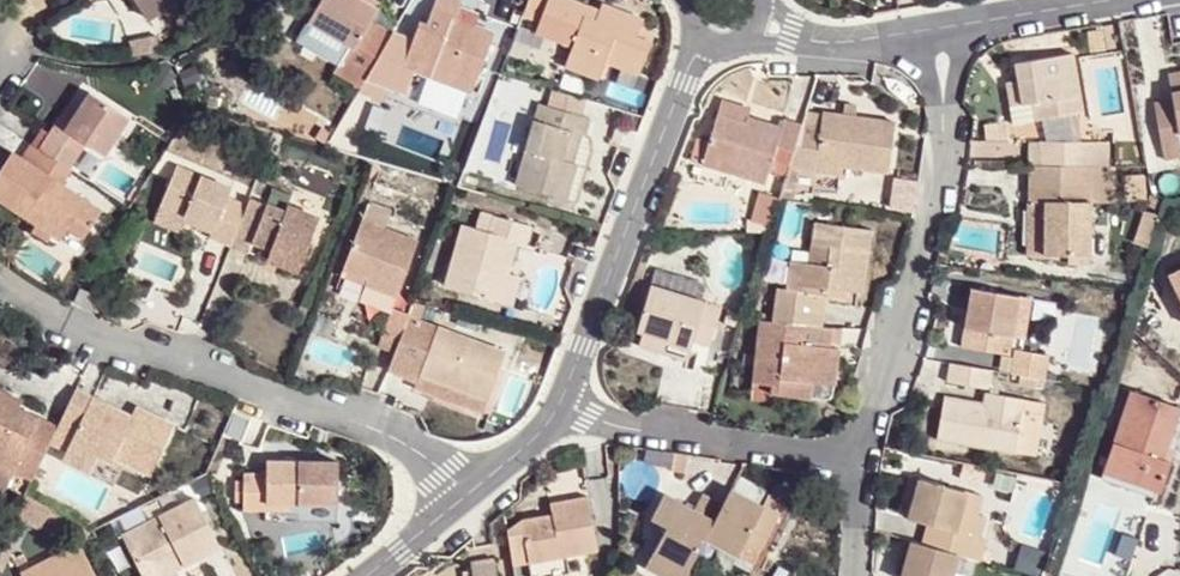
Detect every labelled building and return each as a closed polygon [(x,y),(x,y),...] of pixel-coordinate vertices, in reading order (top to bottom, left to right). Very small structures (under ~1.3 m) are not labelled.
[(156,12),(174,0),(147,0),(156,12)] [(385,53),(400,28),(378,14),(384,4),(377,0),(325,0),(316,17),(361,44),(356,52),(378,66),(385,53)] [(403,23),(400,28),(385,53),(411,64),(413,61),(438,70),(445,55),(487,72),(504,26),(476,16),(471,27),(460,22),(465,12),(470,0),(442,0),(436,15),(429,13),(423,30),(403,23)] [(607,4),(603,15),(592,11),(597,1),(595,0),(555,0),(546,26),(564,33),(567,26),(585,32),(575,59),(608,72),(615,55),(648,68),(660,37),(646,32),(653,15),(613,0),(609,0),(607,4)] [(603,15),(607,4),(597,1),(592,11),(603,15)] [(471,27),(476,16),(465,12),(460,22),(471,27)] [(536,38),(532,51),(565,62),(570,49),(536,38)] [(445,55),(438,70),(481,86),(487,72),(445,55)] [(1019,82),(1006,84),(1012,127),(1081,115),(1073,56),(1016,63),(1019,82)] [(1169,72),(1172,100),(1175,112),(1156,114),(1163,159),(1179,156),(1179,142),(1178,133),(1179,133),(1179,70),(1169,72)] [(43,143),(74,162),(83,148),(77,144),(84,134),(90,137),(109,150),(132,113),(91,87),(79,107),(61,133),(53,128),(43,143)] [(586,163),(582,162),(571,158),(579,130),(590,133),(594,133),(599,115),(547,99),(524,179),(576,194),(586,163)] [(1175,112),(1172,100),(1154,104),(1156,114),(1175,112)] [(70,102),(53,128),(61,133),(79,107),(70,102)] [(728,106),(726,113),(752,121),(754,114),(728,106)] [(497,171),(524,179),(542,117),(523,112),(509,160),(501,158),(497,171)] [(793,165),(806,125),(789,120),(787,125),(754,114),(752,121),(726,113),(710,162),(770,181),(777,160),(793,165)] [(806,125),(793,165),(791,170),(820,175),(822,166),(846,170),(895,177),(903,124),(830,113),(827,128),(806,125)] [(571,158),(582,162),(590,133),(579,130),(571,158)] [(77,144),(83,148),(90,137),(84,134),(77,144)] [(35,137),(24,153),(14,146),(0,167),(0,180),(40,206),(42,203),(51,208),(52,206),(88,228),(103,204),(64,178),(74,162),(43,143),(35,137)] [(1031,140),(1031,167),(1042,167),(1042,141),(1031,140)] [(1042,141),(1042,167),(1105,168),(1107,144),(1042,141)] [(845,179),(846,170),(822,166),(820,175),(845,179)] [(1114,169),(1105,168),(1042,167),(1031,167),(1027,258),(1067,258),(1087,259),(1091,203),(1112,203),(1114,169)] [(209,248),(230,256),(246,215),(226,208),(229,198),(174,177),(157,217),(184,227),(213,238),(211,243),(209,248)] [(40,206),(0,180),(0,190),(36,213),(40,206)] [(246,215),(230,256),(269,270),(274,260),(284,264),(281,274),(298,281),(310,251),(302,248),(312,224),(286,214),(284,221),(248,208),(246,215)] [(452,280),(509,299),(516,272),(528,239),(533,241),(539,224),(503,213),(498,224),(472,216),(452,280)] [(375,275),(373,281),(403,293),(425,237),(369,216),(349,265),(375,275)] [(778,319),(826,325),(830,297),(832,286),(853,289),(868,290),(876,229),(821,222),(815,259),(797,256),(792,287),(783,286),(778,319)] [(320,227),(312,224),(302,248),(310,251),(320,227)] [(213,238),(184,227),(182,233),(211,243),(213,238)] [(1087,272),(1087,259),(1067,258),(1067,272),(1087,272)] [(274,260),(269,270),(279,274),(281,274),(284,264),(274,260)] [(347,271),(373,281),(375,275),(349,265),(347,271)] [(1167,274),(1179,300),(1179,268),(1167,274)] [(516,272),(509,299),(520,302),(528,276),(516,272)] [(403,293),(373,281),(367,297),(396,309),(399,303),(403,293)] [(642,329),(649,331),(676,339),(673,351),(693,357),(699,339),(715,344),(728,307),(656,284),(642,329)] [(852,301),(853,289),(832,286),(830,297),(852,301)] [(77,302),(100,313),(108,301),(87,288),(77,302)] [(972,291),(968,313),(977,314),(981,292),(972,291)] [(1018,321),(1030,323),(1034,303),(981,292),(977,314),(968,313),(961,352),(1010,361),(1015,338),(1018,321)] [(432,302),(420,297),(416,310),(415,312),(426,316),(432,302)] [(401,348),(415,312),(416,310),(399,303),(384,341),(401,348)] [(401,348),(394,367),(422,378),(424,373),(492,399),(510,350),(426,316),(415,312),(401,348)] [(826,325),(778,319),(764,317),(756,376),(773,379),(771,391),(810,397),(812,382),(835,385),(840,357),(831,356),(833,346),(836,326),(826,325)] [(1026,340),(1030,323),(1018,321),(1015,338),(1026,340)] [(676,339),(649,331),(644,342),(673,351),(676,339)] [(840,347),(833,346),(831,356),(840,357),(840,347)] [(1018,355),(1014,379),(1046,385),(1051,361),(1018,355)] [(676,362),(669,381),(667,400),(697,408),(706,371),(676,362)] [(989,375),(949,368),(944,386),(985,395),(989,375)] [(487,412),(492,399),(424,373),(422,378),(419,385),(487,412)] [(836,391),(835,385),(812,382),(810,397),(822,399),(828,398),(832,395),(836,391)] [(8,399),(11,391),(1,385),(0,387),(0,395),(8,399)] [(136,415),(77,387),(59,424),(52,439),(97,461),(101,453),(115,459),(117,453),(154,471),(178,424),(141,406),(136,415)] [(1141,482),(1145,474),(1162,480),(1169,459),(1163,457),(1179,409),(1179,408),(1129,390),(1104,470),(1141,482)] [(52,439),(59,424),(8,399),(0,395),(0,458),(17,466),(35,475),(52,439)] [(994,412),(997,400),(984,398),(981,409),(994,412)] [(1023,406),(997,400),(994,412),(981,409),(942,401),(932,443),(1012,459),(1023,406)] [(337,449),(265,456),(266,472),(246,474),(247,481),(237,481),(239,500),(250,499),(251,509),(274,506),(273,497),(340,490),(337,449)] [(0,458),(0,478),(9,482),(17,466),(0,458)] [(1145,474),(1141,482),(1159,488),(1162,480),(1145,474)] [(931,554),(956,560),(975,565),(987,520),(980,519),(964,515),(968,495),(921,484),(909,526),(928,531),(937,534),(931,554)] [(718,503),(704,535),(741,551),(746,539),(762,546),(783,499),(762,491),(757,502),(724,489),(718,503)] [(654,548),(691,563),(704,535),(718,503),(694,493),(688,508),(657,495),(647,516),(665,525),(654,548)] [(985,499),(968,495),(964,515),(980,519),(985,499)] [(532,575),(554,575),(569,574),(568,558),(598,552),(591,498),(564,502),(566,514),(554,516),(523,520),(532,575)] [(221,542),(200,500),(127,535),(147,575),(149,575),(176,562),(173,557),(182,552),(189,567),(207,558),(202,551),(221,542)] [(566,514),(564,502),(552,504),(554,516),(566,514)] [(513,575),(532,575),(523,520),(505,528),(513,575)] [(928,531),(923,551),(931,554),(937,534),(928,531)] [(225,550),(221,542),(202,551),(207,558),(225,550)] [(83,544),(22,573),(24,575),(99,575),(83,544)] [(956,560),(931,554),(923,551),(910,548),(902,575),(952,575),(956,560)] [(189,567),(182,552),(173,557),(176,562),(149,575),(170,575),(189,567)] [(495,557),(470,560),(472,575),(497,575),(495,557)]
